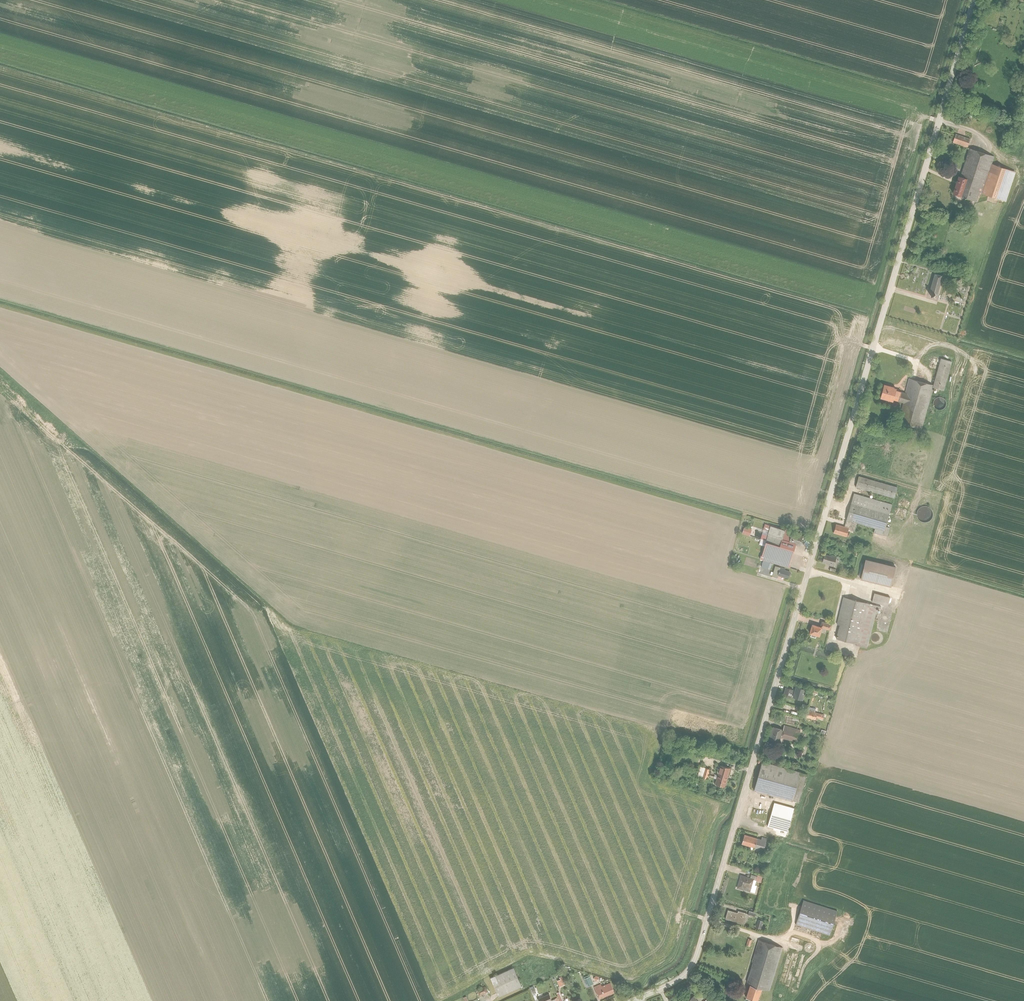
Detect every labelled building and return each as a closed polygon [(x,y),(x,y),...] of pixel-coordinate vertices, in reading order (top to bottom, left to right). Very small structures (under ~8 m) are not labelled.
[(971,138),(957,133),(953,142),(968,147),(971,138)] [(972,149),(963,177),(969,178),(964,196),(979,201),(981,193),(984,194),(991,171),(996,156),(972,149)] [(996,173),(991,171),(984,194),(1006,200),(1013,178),(1005,176),(1007,170),(998,167),(996,173)] [(963,177),(960,176),(958,184),(955,193),(955,194),(964,197),(964,196),(969,178),(963,177)] [(949,191),(955,193),(958,184),(952,182),(949,191)] [(933,298),(934,294),(936,295),(941,277),(933,275),(927,292),(929,293),(928,296),(933,298)] [(944,389),(952,361),(942,358),(934,387),(944,389)] [(933,385),(909,378),(906,392),(902,391),(899,401),(903,402),(898,419),(922,425),(933,385)] [(894,400),(899,401),(902,391),(896,389),(896,387),(885,384),(881,398),(894,401),(894,400)] [(936,397),(936,407),(944,407),(944,397),(936,397)] [(898,486),(860,475),(857,486),(895,496),(898,486)] [(892,503),(855,492),(848,519),(857,522),(875,527),(884,530),(886,525),(892,503)] [(856,529),(857,522),(848,519),(846,526),(850,527),(856,529)] [(837,523),(835,532),(847,535),(850,527),(846,526),(837,523)] [(785,530),(771,525),(767,540),(780,545),(783,538),(785,530)] [(875,527),(874,532),(888,536),(891,526),(886,525),(884,530),(875,527)] [(801,544),(804,535),(785,529),(785,530),(783,538),(797,542),(801,544)] [(797,542),(783,538),(780,545),(794,549),(797,542)] [(780,545),(767,540),(761,558),(789,567),(794,549),(780,545)] [(837,557),(826,554),(823,562),(835,565),(837,557)] [(897,567),(866,559),(861,577),(892,585),(897,567)] [(775,566),(773,575),(778,577),(779,575),(789,578),(791,570),(775,566)] [(891,596),(875,592),(873,602),(888,605),(891,596)] [(878,605),(845,597),(839,623),(840,624),(837,638),(868,646),(878,605)] [(822,626),(812,623),(810,632),(820,635),(822,626)] [(806,688),(797,685),(794,697),(804,699),(806,688)] [(794,689),(786,687),(784,695),(792,697),(794,689)] [(825,714),(807,709),(805,716),(816,719),(817,716),(824,718),(825,714)] [(801,729),(785,725),(782,737),(798,741),(801,729)] [(783,729),(773,726),(770,741),(779,744),(783,729)] [(801,770),(763,761),(755,791),(794,800),(801,770)] [(730,767),(719,764),(714,783),(725,786),(730,767)] [(795,808),(775,802),(768,825),(788,831),(795,808)] [(758,838),(745,834),(742,843),(755,847),(758,838)] [(758,838),(755,847),(765,850),(767,840),(758,838)] [(751,877),(741,875),(738,888),(745,890),(746,886),(752,887),(755,878),(751,877)] [(838,910),(805,900),(797,925),(830,935),(838,910)] [(738,912),(728,909),(726,919),(745,924),(748,913),(739,910),(738,912)] [(783,946),(759,940),(747,982),(751,983),(763,986),(771,988),(783,946)] [(514,967),(491,977),(499,996),(522,986),(514,967)] [(566,984),(563,975),(560,977),(561,978),(558,980),(560,986),(566,984)] [(590,976),(584,979),(587,986),(593,984),(590,976)] [(601,984),(595,987),(600,999),(615,992),(611,982),(602,986),(601,984)] [(763,986),(751,983),(748,996),(759,999),(763,986)] [(486,986),(477,990),(480,995),(488,992),(486,986)]
